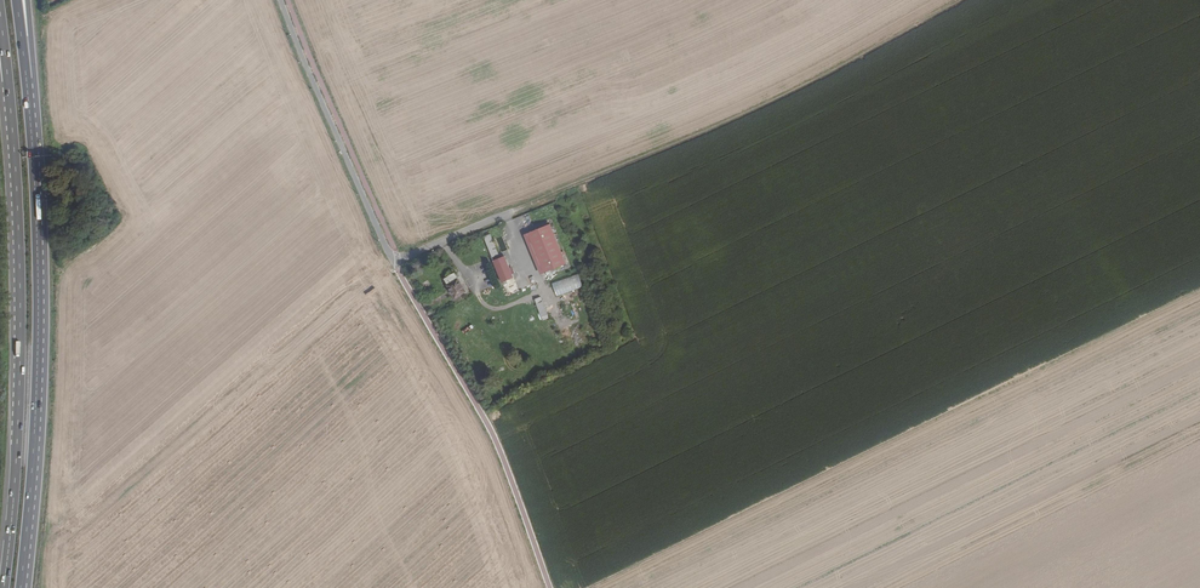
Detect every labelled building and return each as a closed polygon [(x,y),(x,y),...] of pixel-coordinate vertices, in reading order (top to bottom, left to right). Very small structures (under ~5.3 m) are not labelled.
[(550,224),(528,233),(543,273),(566,264),(550,224)] [(490,234),(483,236),(492,257),(499,254),(490,234)] [(505,256),(494,260),(502,282),(514,277),(505,256)] [(455,272),(444,278),(450,288),(449,289),(451,293),(452,292),(456,297),(466,291),(455,272)] [(577,274),(551,283),(555,296),(581,287),(577,274)] [(543,321),(549,319),(540,297),(535,299),(543,321)]
